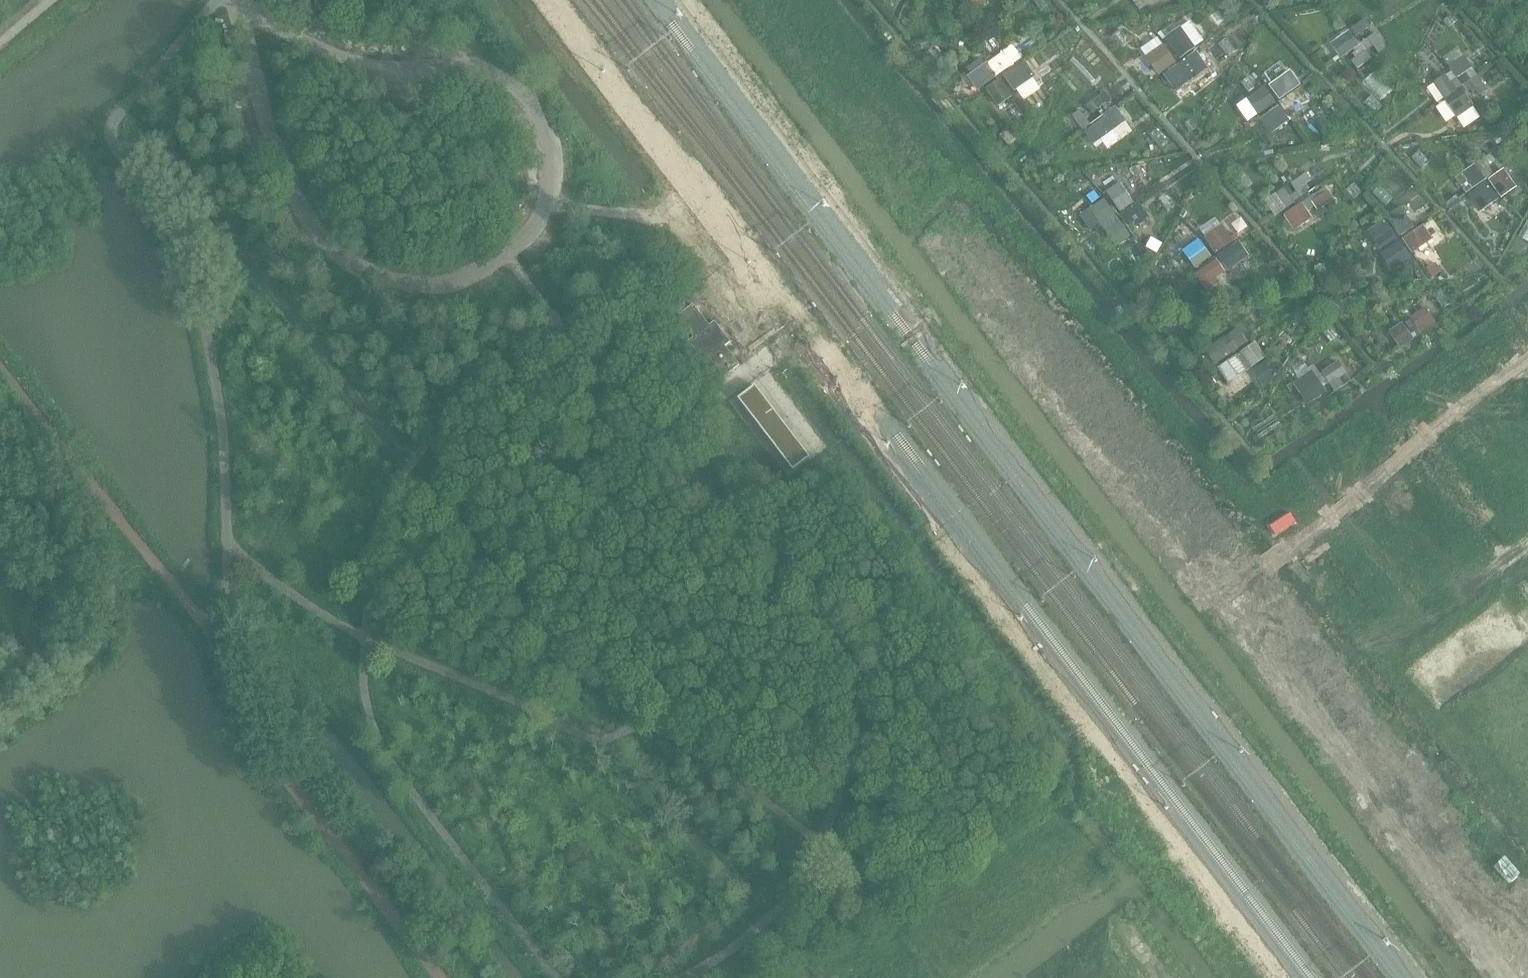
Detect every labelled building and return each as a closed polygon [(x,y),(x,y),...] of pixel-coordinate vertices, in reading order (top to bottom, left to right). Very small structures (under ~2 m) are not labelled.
[(1365,19),(1350,30),(1356,38),(1371,27),(1365,19)] [(1195,48),(1181,28),(1165,39),(1180,59),(1196,48),(1195,48)] [(1331,44),(1341,59),(1360,46),(1349,31),(1331,44)] [(1361,44),(1361,45),(1367,52),(1374,47),(1378,54),(1386,49),(1376,33),(1361,44)] [(1145,57),(1159,77),(1177,64),(1163,45),(1145,57)] [(1367,53),(1361,45),(1355,50),(1360,57),(1354,61),(1359,68),(1372,59),(1367,52),(1367,53)] [(998,77),(1022,60),(1013,47),(989,64),(998,77)] [(1181,63),(1192,79),(1199,74),(1200,76),(1212,68),(1199,50),(1181,63)] [(1463,85),(1470,80),(1472,79),(1468,72),(1473,68),(1467,60),(1452,70),(1463,85)] [(971,75),(967,78),(977,92),(997,77),(987,63),(984,66),(971,75)] [(1192,79),(1181,63),(1166,74),(1178,91),(1193,80),(1192,79)] [(1025,64),(1005,78),(1015,91),(1035,78),(1025,64)] [(1290,72),(1270,86),(1280,100),(1286,97),(1300,86),(1290,72)] [(1433,84),(1444,100),(1463,87),(1457,78),(1451,82),(1445,75),(1433,84)] [(1463,85),(1468,92),(1476,87),(1481,94),(1487,89),(1477,75),(1472,79),(1470,80),(1463,85)] [(1001,79),(986,89),(998,107),(1013,97),(1001,79)] [(1276,103),(1265,87),(1246,100),(1257,117),(1276,103)] [(1098,118),(1119,103),(1109,88),(1087,103),(1098,118)] [(1462,88),(1444,101),(1457,119),(1475,107),(1462,88)] [(1272,134),(1290,121),(1279,106),(1261,119),(1272,134)] [(1116,108),(1105,116),(1106,118),(1109,122),(1114,129),(1115,130),(1125,122),(1126,122),(1116,108)] [(1082,129),(1088,125),(1078,111),(1072,116),(1082,129)] [(1490,117),(1485,120),(1488,126),(1494,122),(1490,117)] [(1095,132),(1087,137),(1093,146),(1113,131),(1115,130),(1114,129),(1109,122),(1106,118),(1092,128),(1095,132)] [(1476,166),(1481,172),(1495,162),(1490,156),(1476,166)] [(1475,165),(1455,180),(1466,195),(1486,181),(1485,180),(1480,173),(1476,166),(1475,165)] [(1489,180),(1502,198),(1516,189),(1503,170),(1489,180)] [(1305,175),(1292,184),(1297,193),(1301,200),(1309,194),(1304,187),(1310,182),(1305,175)] [(1107,192),(1121,213),(1134,204),(1120,183),(1107,192)] [(1486,183),(1467,196),(1480,213),(1498,200),(1486,183)] [(1326,189),(1302,205),(1307,212),(1315,207),(1318,211),(1334,200),(1328,192),(1326,189)] [(1277,194),(1286,209),(1293,204),(1301,200),(1297,193),(1289,198),(1283,190),(1277,194)] [(1105,200),(1090,210),(1100,224),(1106,233),(1116,247),(1130,237),(1105,200)] [(1123,215),(1120,217),(1125,225),(1125,224),(1131,220),(1137,227),(1144,222),(1150,218),(1139,203),(1134,207),(1126,212),(1123,215)] [(1302,205),(1285,217),(1295,232),(1312,220),(1307,212),(1302,205)] [(1402,210),(1390,219),(1403,238),(1415,229),(1402,210)] [(1385,222),(1369,233),(1381,250),(1383,249),(1397,240),(1387,224),(1385,222)] [(1433,240),(1423,225),(1402,240),(1412,254),(1433,240)] [(1206,239),(1216,254),(1233,243),(1222,228),(1206,239)] [(1199,242),(1185,252),(1196,268),(1210,258),(1199,242)] [(1389,251),(1382,256),(1393,271),(1411,259),(1401,243),(1389,251)] [(1239,244),(1219,258),(1228,271),(1248,257),(1239,244)] [(1217,261),(1196,276),(1208,294),(1219,285),(1215,279),(1225,272),(1217,261)] [(1436,265),(1427,271),(1433,279),(1442,273),(1436,265)] [(694,305),(678,317),(694,339),(689,343),(705,363),(710,359),(724,378),(740,366),(726,347),(731,343),(715,323),(710,327),(694,305)] [(1411,319),(1410,319),(1411,319),(1421,334),(1435,324),(1429,315),(1424,309),(1411,319)] [(1389,332),(1400,350),(1421,335),(1421,334),(1411,319),(1405,323),(1410,329),(1407,331),(1402,323),(1389,332)] [(1223,339),(1233,353),(1249,343),(1238,328),(1223,339)] [(1233,353),(1223,339),(1222,338),(1205,350),(1215,366),(1233,353)] [(1239,354),(1250,369),(1267,357),(1256,342),(1239,354)] [(1250,369),(1239,354),(1218,369),(1228,384),(1250,369)] [(1323,374),(1321,375),(1333,393),(1335,392),(1335,393),(1344,387),(1344,386),(1351,382),(1347,375),(1339,362),(1322,373),(1323,374)] [(1313,374),(1295,386),(1308,405),(1326,393),(1319,383),(1313,374)] [(811,458),(755,386),(738,399),(794,472),(811,458)]
